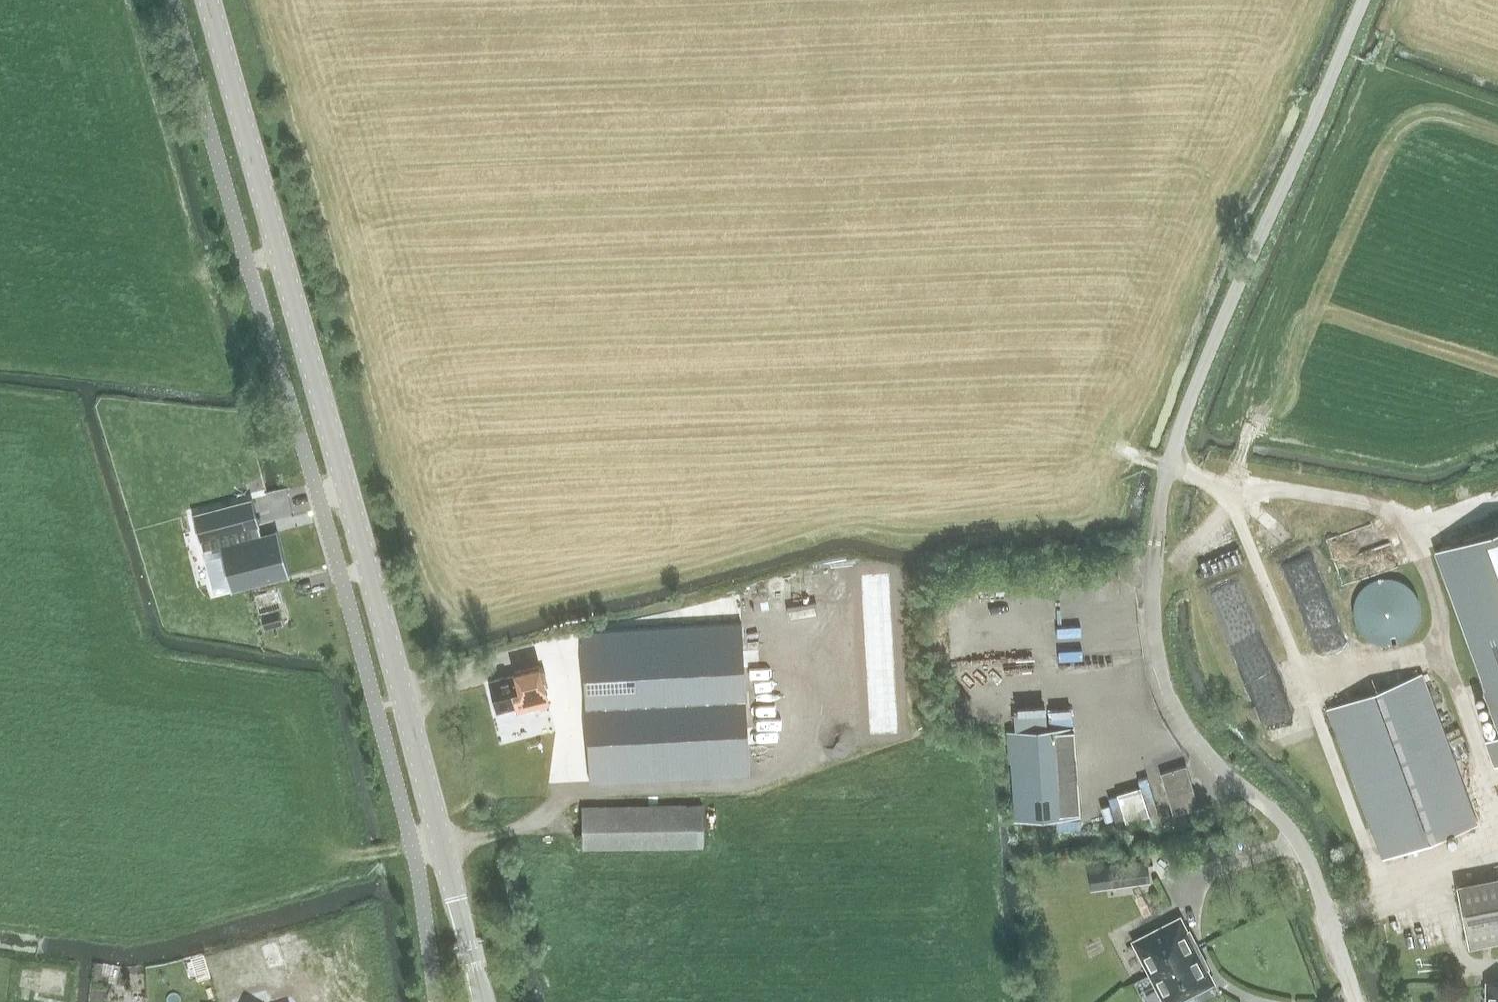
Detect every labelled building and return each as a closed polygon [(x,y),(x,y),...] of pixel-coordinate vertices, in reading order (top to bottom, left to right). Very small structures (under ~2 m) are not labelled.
[(252,499),(193,515),(199,540),(210,538),(214,551),(204,554),(214,592),(230,588),(288,573),(278,534),(260,539),(256,526),(259,525),(252,499)] [(1440,547),(1490,687),(1484,689),(1497,728),(1497,526),(1440,547)] [(1373,566),(1350,622),(1404,644),(1427,589),(1373,566)] [(260,614),(263,629),(264,629),(283,624),(280,609),(279,609),(279,610),(261,614),(260,614)] [(741,623),(581,632),(589,782),(749,773),(741,623)] [(549,703),(540,664),(515,670),(516,674),(489,680),(497,711),(516,706),(517,711),(549,703)] [(1382,858),(1476,824),(1421,673),(1327,708),(1382,858)] [(1013,713),(1014,730),(1047,728),(1046,711),(1017,713),(1013,713)] [(1015,819),(1080,815),(1073,726),(1008,730),(1009,752),(1011,752),(1015,819)] [(1485,741),(1494,766),(1497,764),(1497,736),(1485,741)] [(1173,814),(1198,806),(1185,765),(1160,773),(1173,814)] [(1113,790),(1120,818),(1151,810),(1144,782),(1113,790)] [(702,805),(581,807),(582,848),(703,846),(702,805)] [(1107,860),(1088,862),(1092,890),(1111,887),(1149,882),(1146,855),(1107,860)] [(1456,886),(1468,947),(1497,941),(1497,878),(1456,886)] [(1135,943),(1151,973),(1199,948),(1195,940),(1191,942),(1180,920),(1135,943)] [(1199,948),(1151,973),(1165,1001),(1169,1001),(1211,981),(1199,959),(1204,956),(1199,948)] [(276,955),(262,959),(268,978),(281,974),(276,955)] [(364,981),(337,989),(334,979),(323,982),(318,964),(291,972),(300,1001),(371,1001),(364,981)] [(24,966),(22,983),(42,986),(42,993),(66,996),(69,971),(24,966)] [(195,971),(198,980),(210,976),(208,968),(195,971)] [(1486,981),(1486,1001),(1497,1001),(1497,981),(1486,981)]
